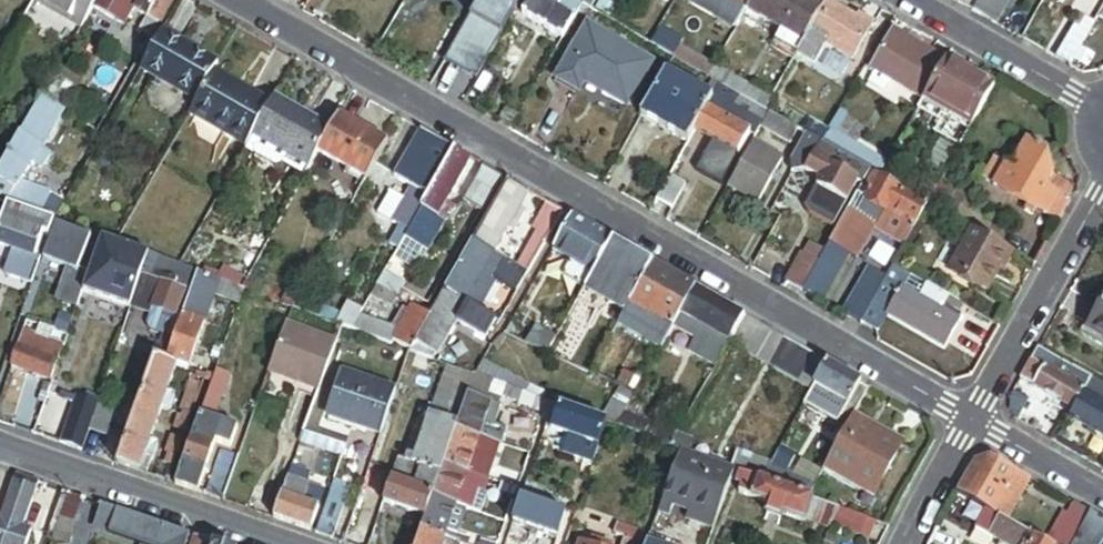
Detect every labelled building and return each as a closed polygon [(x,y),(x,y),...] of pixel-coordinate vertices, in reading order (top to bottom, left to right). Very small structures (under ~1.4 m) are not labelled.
[(80,31),(98,0),(35,0),(32,4),(80,31)] [(118,4),(112,15),(126,22),(131,12),(145,19),(139,31),(150,37),(171,0),(111,0),(118,4)] [(493,10),(497,1),(513,10),(519,0),(476,0),(493,10)] [(584,8),(571,0),(565,0),(563,3),(558,0),(552,0),(549,6),(538,0),(533,0),(524,17),(565,41),(584,8)] [(592,10),(598,0),(575,0),(592,10)] [(657,7),(669,14),(677,0),(661,0),(657,7)] [(731,0),(719,0),(717,3),(744,18),(747,12),(749,10),(731,0)] [(749,10),(754,0),(731,0),(749,10)] [(806,0),(754,0),(749,10),(747,12),(781,31),(804,44),(823,10),(806,0)] [(958,3),(973,12),(980,0),(960,0),(958,3)] [(974,12),(996,25),(1010,0),(981,0),(974,12)] [(825,5),(823,10),(804,44),(797,56),(815,65),(826,46),(852,61),(870,30),(841,14),(825,5)] [(843,9),(841,14),(870,30),(872,25),(843,9)] [(1080,16),(1055,59),(1070,67),(1094,25),(1080,16)] [(655,65),(590,28),(560,81),(581,93),(586,84),(629,109),(655,65)] [(663,30),(654,46),(676,59),(681,49),(685,42),(663,30)] [(804,44),(781,31),(771,50),(794,62),(797,56),(804,44)] [(941,58),(921,47),(907,39),(893,31),(871,70),(892,82),(902,65),(929,80),(941,58)] [(218,66),(160,33),(138,71),(197,104),(213,74),(218,66)] [(910,34),(907,39),(921,47),(923,42),(910,34)] [(710,79),(716,69),(681,49),(676,59),(710,79)] [(948,57),(946,61),(964,72),(966,67),(948,57)] [(452,85),(469,95),(485,68),(467,58),(452,85)] [(934,83),(946,61),(941,58),(929,80),(934,83)] [(964,72),(946,61),(934,83),(924,100),(972,128),(994,89),(964,72)] [(919,97),(924,100),(934,83),(929,80),(902,65),(892,82),(919,97)] [(717,67),(716,69),(710,79),(722,86),(767,112),(773,100),(717,67)] [(213,74),(197,104),(190,115),(247,147),(253,137),(270,106),(213,74)] [(714,101),(667,75),(643,119),(690,145),(697,132),(714,101)] [(767,112),(722,86),(714,101),(697,132),(740,155),(751,135),(757,139),(763,128),(771,114),(767,112)] [(52,89),(45,103),(62,112),(69,99),(52,89)] [(274,99),(270,106),(253,137),(309,168),(318,153),(331,130),(274,99)] [(41,100),(0,174),(0,196),(14,200),(38,210),(54,218),(64,201),(51,193),(24,183),(34,164),(42,168),(51,154),(41,149),(62,112),(45,103),(41,100)] [(508,110),(499,126),(511,133),(520,116),(508,110)] [(848,116),(842,112),(829,134),(823,144),(825,145),(832,133),(837,136),(848,116)] [(347,114),(345,119),(359,127),(362,122),(347,114)] [(800,131),(771,114),(763,128),(793,145),(800,131)] [(339,115),(331,130),(318,153),(367,180),(388,143),(359,127),(345,119),(339,115)] [(823,144),(829,134),(821,129),(815,139),(820,142),(823,144)] [(453,149),(420,132),(395,178),(412,187),(405,201),(392,223),(399,227),(390,245),(398,249),(405,237),(453,149)] [(832,133),(825,145),(873,172),(881,177),(887,165),(837,136),(832,133)] [(815,139),(806,134),(791,161),(805,169),(820,142),(815,139)] [(309,168),(253,137),(247,147),(245,151),(276,169),(282,166),(303,178),(309,168)] [(1013,168),(1070,200),(1076,190),(1055,178),(1055,177),(1046,153),(1028,142),(1013,168)] [(754,145),(731,187),(762,204),(785,162),(754,145)] [(470,159),(453,149),(405,237),(413,242),(416,237),(429,244),(443,219),(439,216),(470,159)] [(842,165),(819,152),(807,173),(823,182),(819,190),(847,206),(859,185),(850,180),(837,173),(842,165)] [(985,181),(995,187),(1007,165),(997,160),(985,181)] [(837,173),(850,180),(856,170),(843,163),(842,165),(837,173)] [(1060,223),(1072,201),(1070,200),(1013,168),(1007,165),(995,187),(1060,223)] [(502,178),(482,166),(462,202),(481,214),(502,178)] [(878,181),(881,177),(873,172),(859,197),(864,200),(876,180),(878,181)] [(672,178),(658,204),(673,213),(688,186),(672,178)] [(898,193),(878,181),(876,180),(864,200),(888,213),(889,214),(891,211),(917,226),(930,205),(901,188),(898,193)] [(528,193),(507,181),(472,242),(493,254),(528,193)] [(966,198),(942,184),(930,205),(954,219),(966,198)] [(847,206),(819,190),(809,209),(812,216),(834,227),(847,206)] [(392,223),(405,201),(390,193),(378,215),(392,223)] [(818,269),(804,293),(820,302),(822,298),(825,300),(850,256),(860,262),(878,231),(888,213),(864,200),(859,197),(818,269)] [(8,205),(0,229),(0,246),(15,251),(36,258),(44,234),(30,229),(32,224),(13,217),(16,208),(8,205)] [(562,212),(551,206),(519,262),(515,260),(512,265),(527,273),(562,212)] [(54,221),(16,208),(13,217),(32,224),(30,229),(44,234),(49,236),(54,221)] [(888,213),(878,231),(906,246),(917,226),(891,211),(889,214),(888,213)] [(613,241),(572,218),(554,249),(595,273),(613,241)] [(66,274),(57,301),(78,308),(83,293),(87,281),(77,278),(89,243),(55,231),(42,266),(66,274)] [(1012,251),(976,231),(952,272),(988,293),(1000,272),(1012,251)] [(413,242),(405,237),(398,249),(395,254),(393,258),(401,263),(413,242)] [(87,281),(83,293),(99,298),(131,310),(143,276),(150,255),(102,238),(87,281)] [(653,264),(613,241),(595,273),(585,290),(625,312),(629,305),(653,264)] [(493,254),(472,242),(444,291),(474,308),(490,279),(515,294),(527,273),(512,265),(493,254)] [(381,281),(384,276),(393,258),(395,254),(389,250),(384,253),(357,309),(364,311),(381,281)] [(36,258),(15,251),(6,277),(32,286),(40,259),(36,258)] [(1006,275),(1017,254),(1012,251),(1000,272),(1006,275)] [(183,318),(174,315),(184,290),(174,286),(176,280),(167,277),(172,263),(150,255),(143,276),(145,277),(134,306),(152,312),(148,324),(151,330),(165,335),(175,339),(183,318)] [(862,325),(894,268),(878,259),(846,315),(862,325)] [(818,269),(803,260),(789,285),(804,293),(818,269)] [(696,289),(653,264),(629,305),(647,315),(660,322),(673,329),(675,326),(681,315),(696,289)] [(230,272),(223,268),(216,280),(220,281),(224,282),(230,272)] [(911,277),(894,268),(862,325),(879,334),(889,316),(945,347),(963,316),(956,312),(960,305),(928,287),(920,300),(903,290),(911,277)] [(242,289),(246,281),(230,272),(224,282),(242,289)] [(216,280),(200,273),(183,318),(175,339),(167,361),(178,365),(181,367),(190,370),(206,323),(201,322),(214,286),(219,287),(220,281),(216,280)] [(404,287),(384,276),(381,281),(384,283),(402,292),(404,287)] [(308,284),(296,277),(281,304),(294,309),(308,284)] [(214,286),(201,322),(206,323),(215,298),(239,307),(245,291),(242,289),(224,282),(220,281),(219,287),(214,286)] [(398,299),(402,292),(384,283),(378,295),(382,297),(380,301),(393,308),(398,299)] [(745,317),(696,289),(681,315),(730,343),(745,317)] [(474,308),(444,291),(430,317),(410,351),(409,353),(418,356),(429,360),(433,362),(456,322),(471,330),(481,313),(474,308)] [(410,297),(402,292),(398,299),(407,304),(410,297)] [(1090,330),(1102,308),(1097,304),(1081,332),(1102,345),(1102,337),(1090,330)] [(329,311),(326,321),(343,328),(353,331),(360,318),(364,311),(357,309),(350,305),(346,316),(329,311)] [(410,351),(430,317),(413,307),(407,318),(401,328),(393,342),(410,351)] [(1102,337),(1102,308),(1090,330),(1102,337)] [(495,321),(481,313),(471,330),(486,338),(495,321)] [(396,325),(401,328),(407,318),(402,315),(396,325)] [(660,322),(647,315),(644,320),(656,327),(660,322)] [(730,343),(681,315),(675,326),(696,338),(688,352),(716,367),(729,344),(730,343)] [(827,364),(745,317),(730,343),(729,344),(812,391),(827,364)] [(376,326),(360,318),(353,331),(387,345),(392,333),(376,326)] [(27,322),(12,366),(51,380),(66,335),(27,322)] [(337,343),(286,324),(268,372),(320,391),(337,343)] [(535,329),(526,344),(547,355),(556,340),(535,329)] [(157,358),(167,361),(175,339),(165,335),(157,358)] [(1053,357),(1039,349),(1021,380),(1075,410),(1085,391),(1046,369),(1053,357)] [(456,359),(442,354),(438,363),(443,366),(453,369),(456,359)] [(429,360),(418,356),(414,367),(426,372),(429,360)] [(1085,391),(1092,380),(1053,357),(1046,369),(1085,391)] [(178,365),(167,361),(157,358),(132,424),(154,432),(178,365)] [(483,363),(475,378),(506,389),(527,397),(530,388),(483,363)] [(862,383),(827,364),(812,391),(810,393),(837,409),(834,414),(841,419),(860,386),(862,383)] [(468,397),(475,378),(453,369),(443,366),(435,392),(466,402),(468,397)] [(196,372),(190,370),(181,367),(177,379),(191,384),(196,372)] [(216,371),(176,484),(197,492),(222,423),(221,423),(225,412),(218,410),(226,388),(221,386),(225,375),(216,371)] [(183,441),(207,376),(196,372),(191,384),(181,412),(186,414),(184,418),(180,416),(173,437),(183,441)] [(381,435),(395,393),(345,376),(330,418),(381,435)] [(506,389),(475,378),(468,397),(500,408),(503,399),(506,389)] [(1092,380),(1085,391),(1075,410),(1070,418),(1102,437),(1102,386),(1092,380)] [(837,409),(810,393),(802,409),(846,434),(856,418),(871,391),(860,386),(841,419),(834,414),(837,409)] [(527,397),(506,389),(503,399),(551,416),(554,407),(527,397)] [(466,402),(435,392),(434,391),(426,415),(458,426),(466,402)] [(77,397),(60,444),(82,452),(98,404),(77,397)] [(500,408),(468,397),(466,402),(458,426),(457,429),(489,440),(500,444),(506,427),(495,423),(500,408)] [(119,404),(101,399),(90,432),(107,438),(119,404)] [(599,448),(607,425),(554,407),(551,416),(546,430),(570,438),(599,448)] [(457,429),(458,426),(426,415),(409,464),(441,475),(445,464),(457,429)] [(625,415),(617,429),(671,449),(679,434),(625,415)] [(904,445),(856,418),(846,434),(824,474),(851,490),(853,486),(874,498),(904,445)] [(132,424),(118,464),(139,472),(154,432),(132,424)] [(489,440),(457,429),(445,464),(480,476),(483,469),(479,468),(489,440)] [(304,434),(300,445),(342,459),(346,448),(304,434)] [(599,448),(570,438),(565,456),(593,465),(599,448)] [(784,441),(776,454),(786,458),(792,446),(784,441)] [(158,478),(169,482),(181,449),(170,445),(167,454),(170,455),(167,464),(163,463),(158,478)] [(512,466),(525,470),(530,454),(518,450),(512,466)] [(725,468),(679,452),(658,513),(664,515),(668,503),(684,509),(681,517),(708,527),(727,473),(723,472),(725,468)] [(238,459),(221,453),(207,495),(224,501),(238,459)] [(739,453),(733,471),(734,472),(740,474),(761,481),(770,465),(739,453)] [(975,460),(957,493),(987,510),(1007,521),(1031,478),(992,456),(975,460)] [(433,497),(441,475),(409,464),(394,458),(379,502),(426,518),(433,497)] [(480,476),(445,464),(441,475),(433,497),(457,506),(466,508),(473,511),(484,478),(480,476)] [(770,465),(761,481),(809,499),(814,486),(779,472),(770,465)] [(736,485),(740,474),(734,472),(730,483),(736,485)] [(809,499),(761,481),(740,474),(736,485),(733,493),(764,504),(761,515),(774,519),(776,514),(799,522),(800,518),(833,529),(834,528),(841,511),(809,499)] [(16,477),(0,523),(0,543),(27,543),(31,531),(24,528),(39,484),(16,477)] [(288,478),(274,518),(311,531),(325,491),(288,478)] [(502,492),(516,497),(518,490),(505,485),(502,492)] [(84,500),(68,494),(58,524),(74,529),(84,500)] [(563,508),(524,494),(522,501),(566,516),(567,513),(563,508)] [(433,497),(426,518),(422,531),(459,543),(461,543),(463,538),(456,535),(448,532),(457,506),(433,497)] [(1070,500),(1046,543),(1048,543),(1074,543),(1092,513),(1070,500)] [(316,533),(332,539),(343,507),(327,501),(316,533)] [(566,516),(522,501),(514,525),(533,531),(538,533),(558,540),(566,516)] [(466,508),(457,506),(448,532),(456,535),(466,508)] [(190,536),(103,507),(96,528),(141,543),(187,543),(190,536)] [(987,510),(977,528),(1005,543),(1048,543),(1046,543),(1007,521),(987,510)] [(872,522),(841,511),(834,528),(865,539),(872,522)] [(1092,513),(1074,543),(1102,543),(1102,519),(1092,513)] [(58,524),(51,543),(55,543),(72,543),(74,529),(58,524)] [(641,533),(618,526),(615,536),(626,540),(638,543),(641,533)] [(417,543),(459,543),(422,531),(417,543)]
